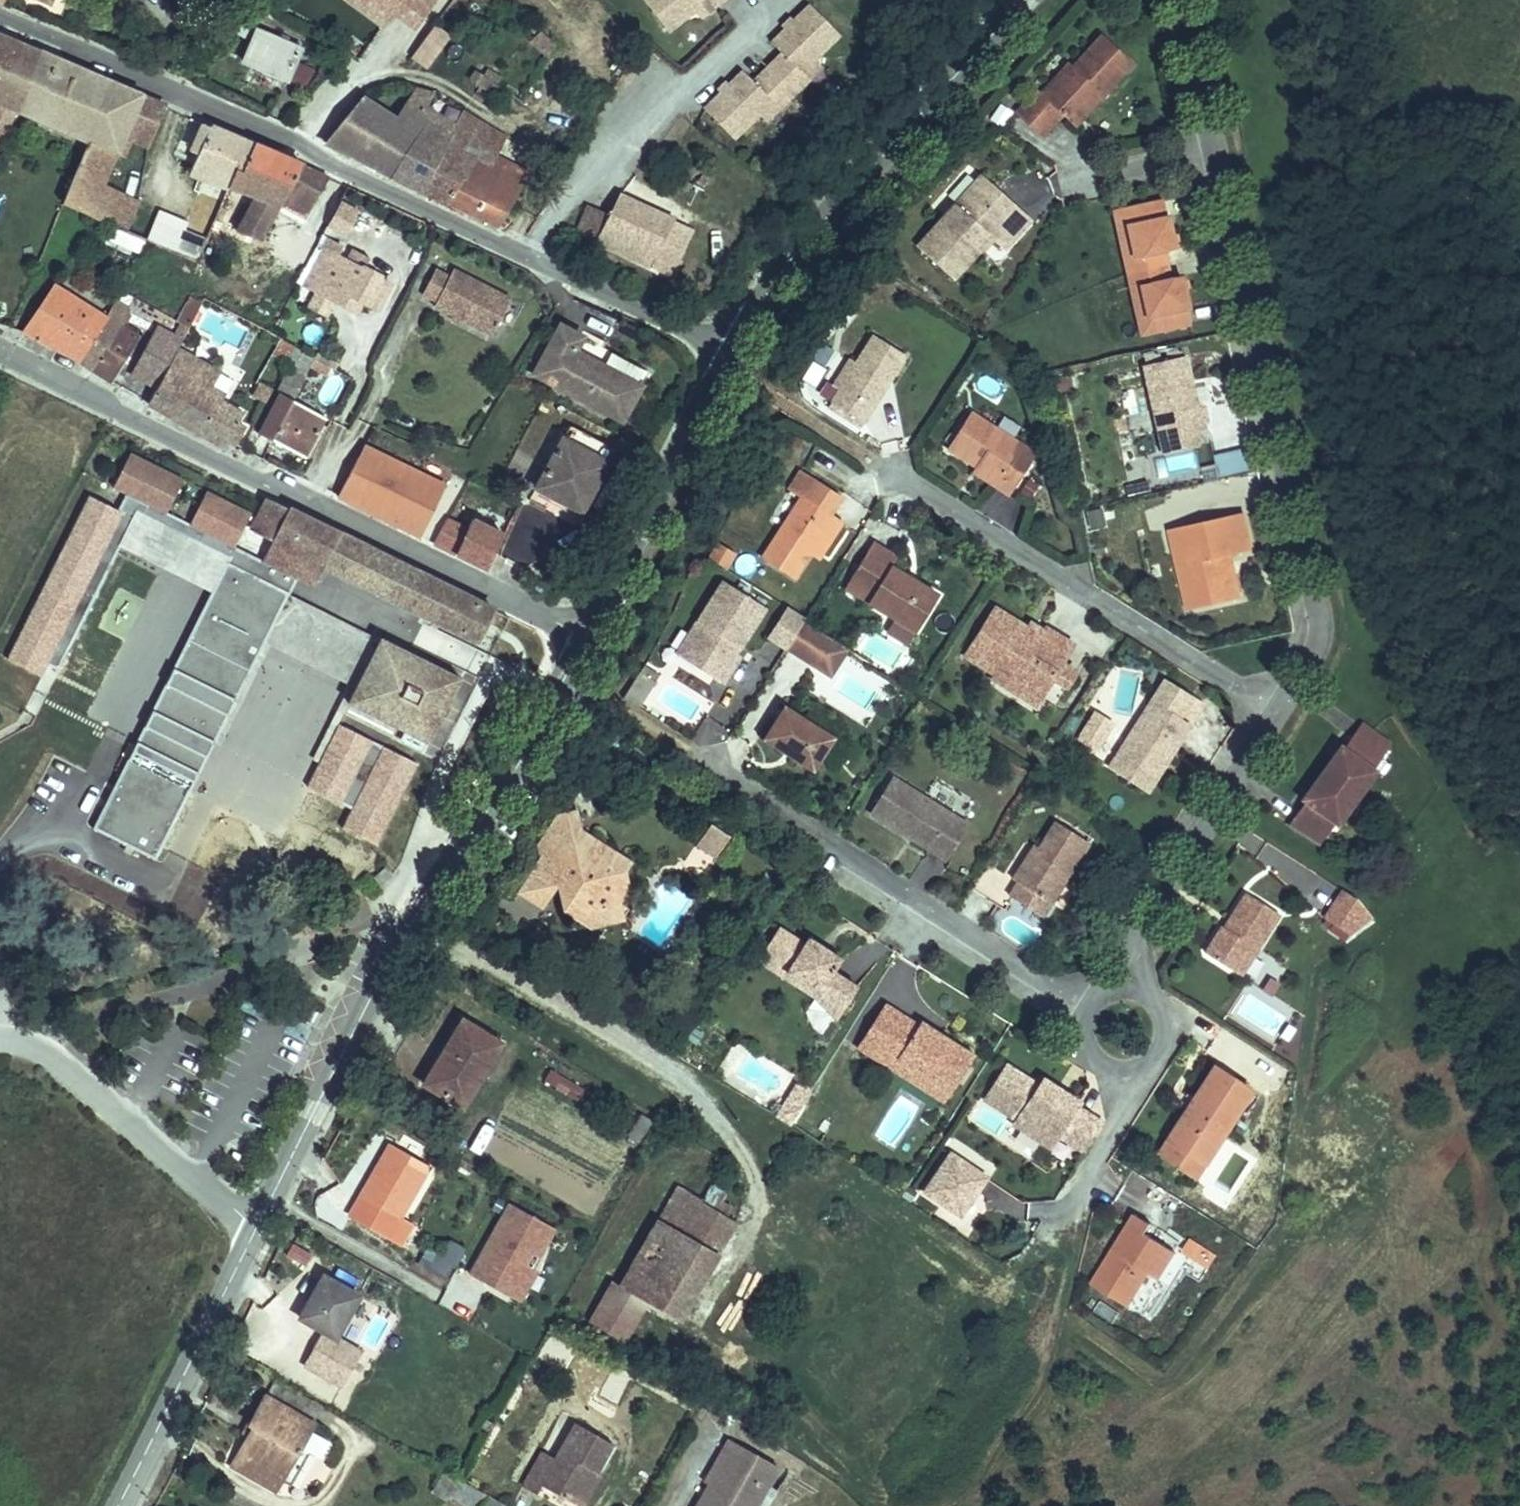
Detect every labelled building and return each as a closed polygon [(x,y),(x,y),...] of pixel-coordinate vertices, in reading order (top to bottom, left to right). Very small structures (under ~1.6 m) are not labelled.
[(657,31),(687,12),(704,0),(636,0),(657,31)] [(710,8),(705,0),(704,0),(687,12),(692,20),(710,8)] [(710,8),(723,0),(705,0),(710,8)] [(743,63),(701,99),(728,131),(756,108),(771,95),(779,104),(807,80),(799,70),(814,58),(842,34),(814,2),(773,38),(783,50),(753,76),(743,63)] [(1020,80),(1046,103),(1065,81),(1071,87),(1099,55),(1106,62),(1135,30),(1103,2),(1075,33),(1071,30),(1043,60),(1040,57),(1020,80)] [(385,43),(402,54),(426,22),(410,11),(385,43)] [(247,19),(233,55),(279,68),(291,35),(247,19)] [(428,21),(405,56),(428,70),(450,35),(428,21)] [(557,35),(540,25),(527,49),(543,59),(557,35)] [(37,42),(0,27),(0,93),(15,99),(37,42)] [(94,67),(37,42),(15,99),(87,128),(57,199),(91,215),(126,231),(136,206),(112,195),(92,186),(96,175),(112,137),(124,108),(85,91),(94,67)] [(1106,62),(1099,55),(1071,87),(1079,93),(1106,62)] [(483,70),(489,63),(481,57),(475,66),(483,70)] [(822,67),(814,58),(799,70),(807,80),(822,67)] [(124,108),(134,84),(94,67),(85,91),(124,108)] [(420,96),(386,164),(418,179),(447,127),(450,121),(461,99),(454,94),(446,91),(438,86),(434,85),(427,83),(414,80),(408,89),(420,96)] [(124,108),(112,137),(127,143),(132,134),(132,133),(148,90),(134,84),(124,108)] [(324,135),(386,164),(420,96),(408,89),(399,105),(362,87),(324,135)] [(771,95),(756,108),(763,117),(779,104),(771,95)] [(461,99),(450,121),(492,142),(502,122),(461,99)] [(227,184),(250,133),(203,113),(191,140),(198,143),(195,151),(200,153),(191,170),(226,186),(227,184)] [(521,163),(447,127),(418,179),(456,196),(494,215),(521,163)] [(299,154),(250,133),(227,184),(238,189),(232,205),(261,217),(275,194),(299,154)] [(325,165),(299,154),(275,194),(307,208),(325,165)] [(954,258),(981,230),(977,226),(988,214),(995,220),(1005,230),(1033,201),(986,155),(919,225),(954,258)] [(117,184),(96,175),(92,186),(112,195),(117,184)] [(644,256),(664,215),(602,183),(589,210),(580,205),(572,220),(644,256)] [(342,221),(353,197),(336,189),(326,213),(342,221)] [(1168,251),(1179,250),(1173,218),(1162,220),(1159,203),(1119,211),(1123,228),(1132,227),(1138,257),(1168,251)] [(261,217),(232,205),(225,220),(253,232),(261,217)] [(988,214),(977,226),(981,230),(983,232),(995,220),(988,214)] [(154,215),(143,238),(170,252),(181,226),(154,215)] [(682,224),(664,215),(644,256),(662,264),(682,224)] [(1132,227),(1123,228),(1137,303),(1146,302),(1141,271),(1171,266),(1168,251),(1138,257),(1132,227)] [(377,301),(390,274),(322,241),(304,278),(336,293),(341,284),(377,301)] [(437,292),(450,265),(434,257),(424,285),(437,292)] [(450,265),(437,292),(434,299),(488,324),(507,284),(454,258),(450,265)] [(662,264),(650,287),(670,295),(680,273),(662,264)] [(1140,321),(1179,314),(1176,298),(1188,296),(1182,264),(1171,266),(1141,271),(1146,302),(1137,303),(1140,321)] [(58,288),(30,343),(37,346),(47,350),(68,359),(76,363),(104,310),(58,288)] [(325,317),(334,303),(313,292),(305,305),(325,317)] [(177,322),(189,327),(201,298),(189,293),(177,322)] [(87,370),(93,373),(116,327),(120,318),(104,310),(76,363),(79,364),(82,366),(87,370)] [(559,315),(535,366),(626,409),(643,373),(575,341),(582,325),(559,315)] [(908,338),(874,320),(859,350),(846,377),(838,391),(872,408),(908,338)] [(155,323),(150,334),(171,343),(177,331),(155,323)] [(116,327),(93,373),(107,381),(131,333),(116,327)] [(171,343),(150,334),(137,363),(158,373),(171,343)] [(171,343),(158,373),(145,401),(222,439),(225,433),(233,438),(242,419),(234,415),(238,405),(173,373),(184,350),(171,343)] [(1182,344),(1140,352),(1153,422),(1162,420),(1192,414),(1201,413),(1198,396),(1192,397),(1182,344)] [(852,347),(838,373),(846,377),(859,350),(852,347)] [(250,382),(184,350),(173,373),(238,405),(250,382)] [(278,392),(260,429),(305,453),(324,417),(278,392)] [(1029,437),(965,394),(941,430),(969,448),(992,463),(989,468),(1002,477),(1029,437)] [(1246,446),(1248,411),(1227,410),(1226,445),(1246,446)] [(576,434),(584,420),(570,413),(564,429),(576,434)] [(1192,414),(1162,420),(1166,437),(1195,432),(1192,414)] [(614,436),(584,420),(576,434),(564,429),(538,483),(581,505),(614,436)] [(388,445),(367,436),(342,490),(354,496),(365,474),(374,478),(388,445)] [(1223,475),(1253,468),(1248,447),(1218,454),(1223,475)] [(992,463),(969,448),(966,453),(989,468),(992,463)] [(840,471),(809,449),(751,531),(783,553),(800,529),(840,471)] [(1161,454),(1163,473),(1196,470),(1195,451),(1161,454)] [(178,483),(125,457),(109,489),(145,506),(162,515),(178,483)] [(840,471),(800,529),(808,535),(849,477),(840,471)] [(247,516),(202,494),(186,526),(204,534),(231,548),(247,516)] [(478,643),(493,614),(332,533),(293,515),(264,500),(250,532),(271,542),(262,563),(257,571),(236,614),(274,632),(293,592),(285,588),(290,578),(314,590),(325,569),(478,643)] [(1242,543),(1235,505),(1161,518),(1171,575),(1188,572),(1201,578),(1204,595),(1229,590),(1221,546),(1242,543)] [(162,515),(145,506),(141,515),(200,544),(204,534),(186,526),(162,515)] [(503,529),(472,518),(469,525),(443,515),(431,548),(488,569),(503,529)] [(430,516),(422,538),(432,542),(440,520),(430,516)] [(866,520),(835,564),(883,597),(903,612),(927,578),(882,546),(889,537),(866,520)] [(257,571),(262,563),(231,548),(204,534),(200,544),(257,571)] [(725,631),(752,585),(711,560),(680,611),(693,619),(681,638),(714,658),(729,634),(725,631)] [(1188,572),(1171,575),(1176,600),(1204,595),(1201,578),(1188,572)] [(320,593),(314,590),(290,578),(285,588),(293,592),(315,604),(320,593)] [(789,600),(794,593),(778,583),(760,613),(775,622),(789,600)] [(39,649),(66,600),(43,587),(15,637),(39,649)] [(1005,679),(1033,674),(1040,664),(1042,660),(1056,669),(1066,656),(1052,646),(1062,633),(1033,614),(1031,618),(1025,625),(1015,618),(1018,615),(985,593),(954,639),(985,659),(982,663),(1005,679)] [(903,612),(883,597),(874,610),(895,624),(903,612)] [(820,621),(789,600),(775,622),(805,642),(820,621)] [(693,619),(680,611),(668,630),(681,638),(693,619)] [(1031,618),(1020,611),(1018,615),(1015,618),(1025,625),(1031,618)] [(833,629),(820,621),(805,642),(818,651),(833,629)] [(39,675),(50,656),(39,649),(15,637),(4,657),(39,675)] [(249,658),(212,640),(184,696),(173,691),(164,709),(212,733),(249,658)] [(380,643),(348,708),(423,747),(458,681),(380,643)] [(39,675),(4,657),(0,664),(0,686),(25,700),(39,675)] [(1056,669),(1042,660),(1040,664),(1053,674),(1056,669)] [(1033,674),(1005,679),(1022,690),(1033,674)] [(817,715),(771,681),(748,711),(795,746),(817,715)] [(1138,694),(1095,757),(1131,782),(1175,719),(1138,694)] [(1273,819),(1302,840),(1311,827),(1305,822),(1313,810),(1320,814),(1323,816),(1359,764),(1356,763),(1350,758),(1358,746),(1365,750),(1374,737),(1344,717),(1326,742),(1325,740),(1288,792),(1290,794),(1273,819)] [(339,827),(376,845),(417,763),(337,723),(304,787),(348,809),(339,827)] [(256,737),(250,748),(271,758),(277,748),(256,737)] [(1365,750),(1358,746),(1350,758),(1356,763),(1365,750)] [(955,797),(882,750),(853,793),(926,841),(955,797)] [(232,810),(249,776),(205,753),(187,787),(232,810)] [(524,825),(509,848),(532,863),(545,872),(537,883),(567,903),(585,903),(584,885),(588,878),(595,867),(605,866),(603,847),(609,838),(566,809),(563,788),(545,791),(550,809),(522,817),(524,825)] [(1320,814),(1313,810),(1305,822),(1311,827),(1320,814)] [(1069,835),(1038,813),(1020,838),(1016,845),(1011,841),(992,868),(997,871),(988,885),(1019,906),(1029,893),(1024,889),(1037,871),(1042,874),(1069,835)] [(1016,835),(1011,841),(1016,845),(1020,838),(1016,835)] [(370,863),(376,870),(378,869),(392,858),(384,850),(370,863)] [(1029,893),(1042,874),(1037,871),(1024,889),(1029,893)] [(584,885),(585,903),(598,904),(607,891),(588,878),(584,885)] [(1185,945),(1219,969),(1260,909),(1228,887),(1205,920),(1202,919),(1185,945)] [(1325,889),(1306,917),(1328,932),(1349,913),(1332,894),(1325,889)] [(755,904),(737,931),(794,970),(795,967),(820,985),(832,966),(807,949),(816,937),(784,915),(780,921),(755,904)] [(737,931),(734,935),(791,974),(812,997),(820,985),(795,967),(794,970),(737,931)] [(874,994),(861,985),(832,1028),(845,1036),(874,994)] [(894,1007),(874,994),(845,1036),(865,1050),(872,1040),(924,1075),(949,1039),(897,1003),(894,1007)] [(500,1037),(457,1012),(420,1077),(456,1097),(483,1049),(491,1054),(500,1037)] [(924,1075),(872,1040),(865,1050),(917,1085),(924,1075)] [(981,1053),(959,1086),(991,1107),(987,1112),(1022,1134),(1030,1122),(1058,1140),(1075,1113),(1048,1095),(1051,1090),(1017,1067),(1012,1074),(981,1053)] [(1189,1060),(1140,1133),(1178,1158),(1226,1086),(1189,1060)] [(547,1072),(541,1090),(578,1101),(583,1083),(547,1072)] [(791,1124),(812,1091),(798,1082),(776,1115),(791,1124)] [(1140,1133),(1130,1148),(1168,1173),(1178,1158),(1140,1133)] [(385,1138),(346,1208),(385,1230),(425,1160),(385,1138)] [(959,1221),(990,1177),(949,1148),(918,1193),(959,1221)] [(711,1169),(701,1189),(723,1201),(728,1190),(720,1186),(725,1177),(711,1169)] [(610,1264),(593,1296),(629,1316),(646,1283),(677,1300),(715,1231),(687,1216),(701,1189),(673,1174),(622,1270),(610,1264)] [(723,1201),(701,1189),(687,1216),(715,1231),(729,1204),(723,1201)] [(506,1201),(466,1275),(518,1303),(558,1230),(506,1201)] [(1121,1217),(1106,1207),(1060,1276),(1095,1299),(1116,1266),(1126,1273),(1144,1246),(1116,1226),(1121,1217)] [(447,1283),(461,1250),(430,1236),(416,1269),(447,1283)] [(291,1243),(284,1257),(304,1267),(311,1253),(291,1243)] [(1126,1273),(1116,1266),(1095,1299),(1104,1305),(1126,1273)] [(315,1270),(288,1309),(322,1332),(348,1293),(315,1270)] [(629,1316),(593,1296),(590,1302),(626,1321),(629,1316)] [(221,1455),(255,1477),(296,1414),(248,1384),(232,1410),(236,1413),(219,1439),(228,1444),(221,1455)] [(531,1437),(508,1477),(523,1485),(528,1477),(558,1494),(577,1461),(583,1465),(602,1431),(566,1411),(546,1446),(531,1437)] [(310,1434),(303,1451),(321,1458),(328,1441),(310,1434)] [(674,1505),(731,1505),(756,1468),(708,1440),(697,1459),(706,1464),(692,1487),(687,1484),(674,1505)] [(577,1461),(558,1494),(570,1500),(588,1468),(583,1465),(577,1461)] [(464,1505),(465,1505),(476,1487),(458,1477),(447,1496),(464,1505)]
